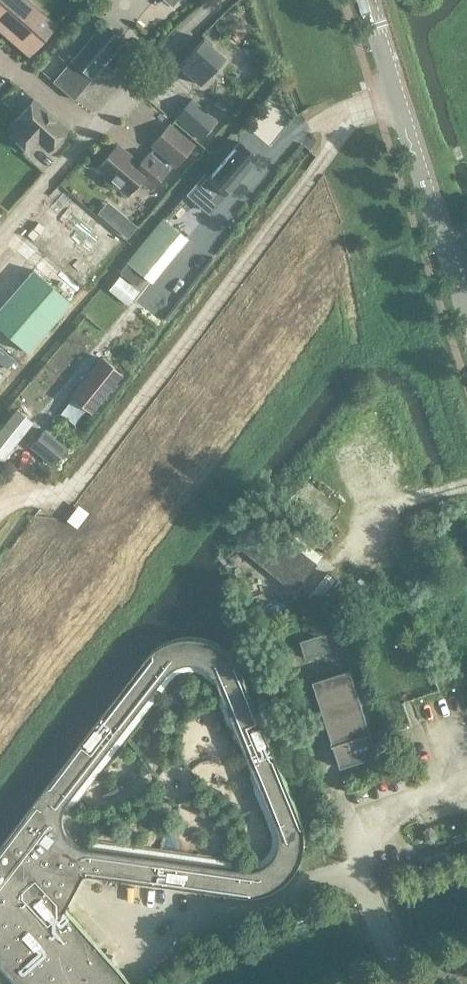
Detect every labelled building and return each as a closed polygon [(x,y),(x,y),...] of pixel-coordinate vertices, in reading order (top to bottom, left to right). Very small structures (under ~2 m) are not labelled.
[(29,56),(54,26),(25,0),(0,0),(0,31),(29,56)] [(104,62),(123,40),(103,23),(71,60),(91,78),(104,62)] [(200,84),(224,57),(202,38),(179,65),(200,84)] [(120,76),(139,54),(123,40),(104,62),(120,76)] [(73,99),(91,78),(71,60),(52,81),(73,99)] [(67,128),(34,98),(15,119),(19,124),(10,134),(29,150),(38,140),(48,149),(67,128)] [(192,99),(176,118),(200,138),(216,119),(192,99)] [(170,124),(151,146),(174,166),(193,144),(170,124)] [(224,193),(256,156),(239,141),(207,178),(224,193)] [(150,188),(167,168),(148,152),(139,163),(116,144),(97,167),(127,193),(139,179),(150,188)] [(85,196),(76,207),(90,219),(88,222),(88,226),(93,230),(88,235),(101,245),(118,225),(85,196)] [(151,282),(187,238),(163,218),(126,262),(151,282)] [(30,271),(0,306),(0,331),(24,352),(67,302),(30,271)] [(138,290),(120,275),(109,288),(128,303),(138,290)] [(90,411),(121,373),(101,358),(71,395),(90,411)] [(33,422),(17,409),(0,429),(0,459),(2,461),(33,422)] [(62,447),(44,432),(33,445),(51,460),(62,447)] [(318,563),(272,526),(261,517),(239,544),(295,590),(318,563)] [(342,646),(337,629),(301,640),(306,657),(342,646)] [(92,727),(0,846),(0,983),(134,983),(69,911),(68,909),(67,908),(67,907),(67,905),(68,904),(69,903),(82,877),(83,876),(84,875),(85,874),(87,873),(89,873),(242,894),(245,894),(249,894),(252,894),(256,894),(261,893),(264,892),(268,891),(273,889),(277,887),(280,885),(283,883),(287,880),(291,876),(293,874),(296,869),(298,865),(300,862),(301,859),(303,855),(304,849),(305,846),(305,843),(305,840),(305,834),(304,831),(304,828),(303,824),(302,821),(301,818),(244,677),(240,669),(239,667),(237,664),(235,661),(233,658),(230,654),(226,650),(222,647),(218,644),(214,642),(210,640),(207,639),(204,639),(201,638),(197,637),(194,637),(189,637),(185,637),(182,637),(179,638),(174,639),(168,641),(166,642),(163,644),(159,646),(156,648),(153,651),(92,727)] [(377,753),(350,668),(313,680),(340,764),(377,753)]
